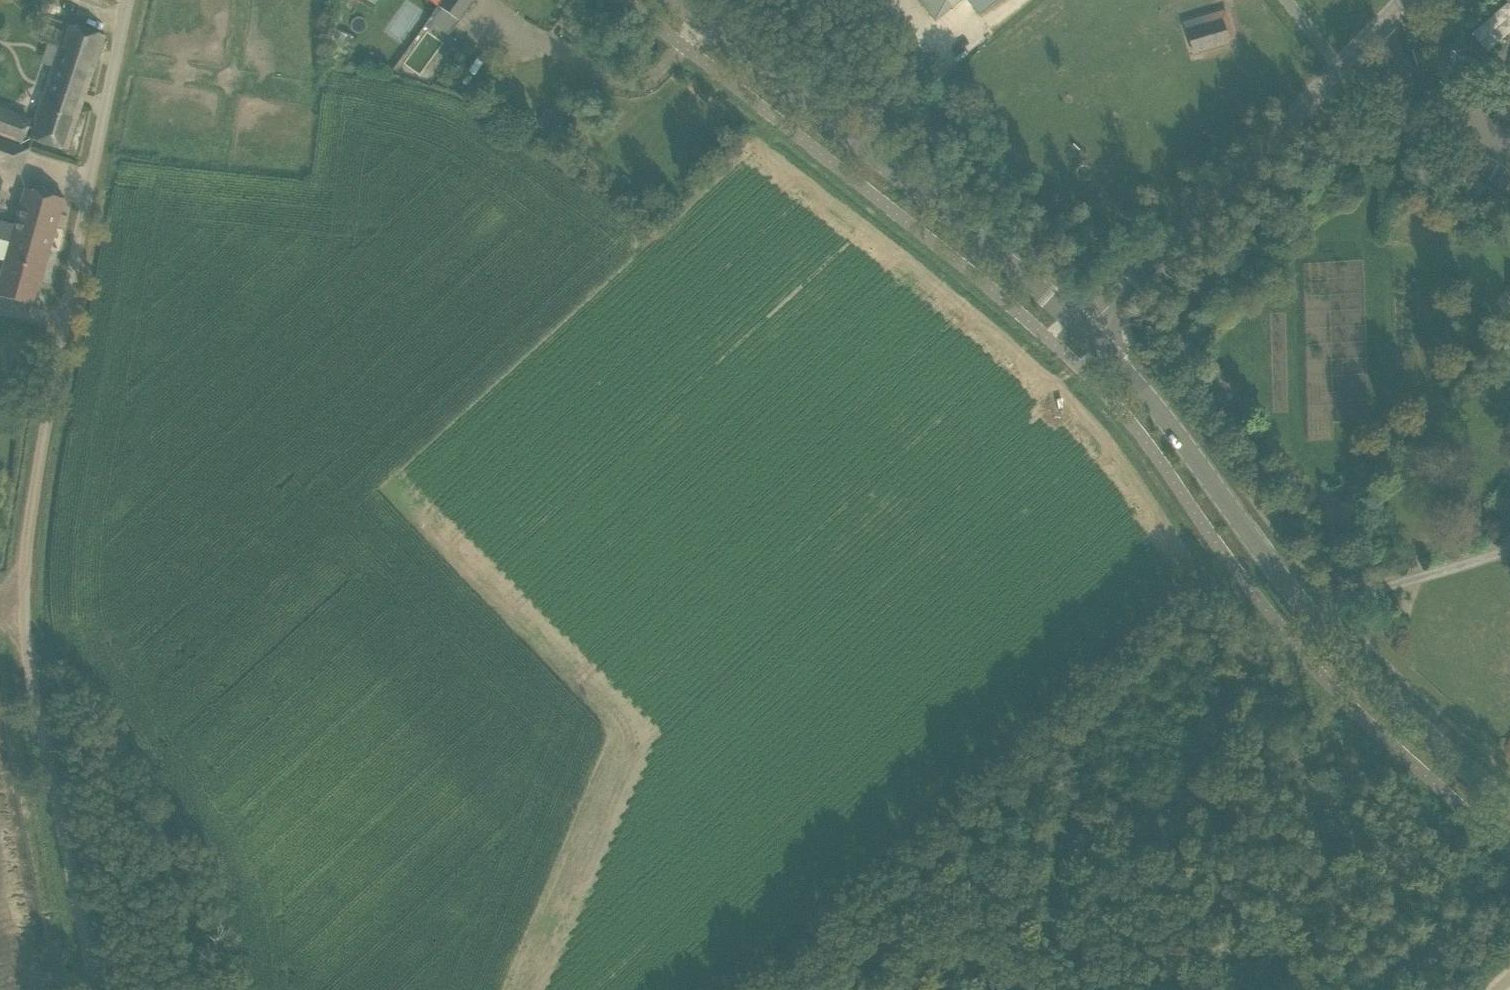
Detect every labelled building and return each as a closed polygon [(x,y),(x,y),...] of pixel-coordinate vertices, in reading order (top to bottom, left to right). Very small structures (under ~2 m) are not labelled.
[(38,8),(47,11),(50,3),(41,0),(40,0),(38,8)] [(424,26),(425,27),(430,31),(435,25),(449,35),(475,0),(443,0),(424,26)] [(934,20),(959,0),(918,0),(934,20)] [(977,14),(994,0),(965,0),(977,14)] [(1509,30),(1509,11),(1500,1),(1476,24),(1496,44),(1509,30)] [(1228,10),(1185,23),(1193,50),(1236,37),(1228,10)] [(41,100),(28,138),(47,143),(66,150),(104,36),(86,30),(66,22),(58,46),(51,67),(47,80),(41,100)] [(331,56),(345,59),(347,49),(334,46),(331,56)] [(22,145),(32,119),(0,107),(0,137),(22,145)] [(25,188),(15,223),(0,219),(0,236),(49,250),(63,199),(25,188)] [(5,259),(0,276),(0,295),(34,305),(49,250),(0,236),(0,258),(5,259)]
